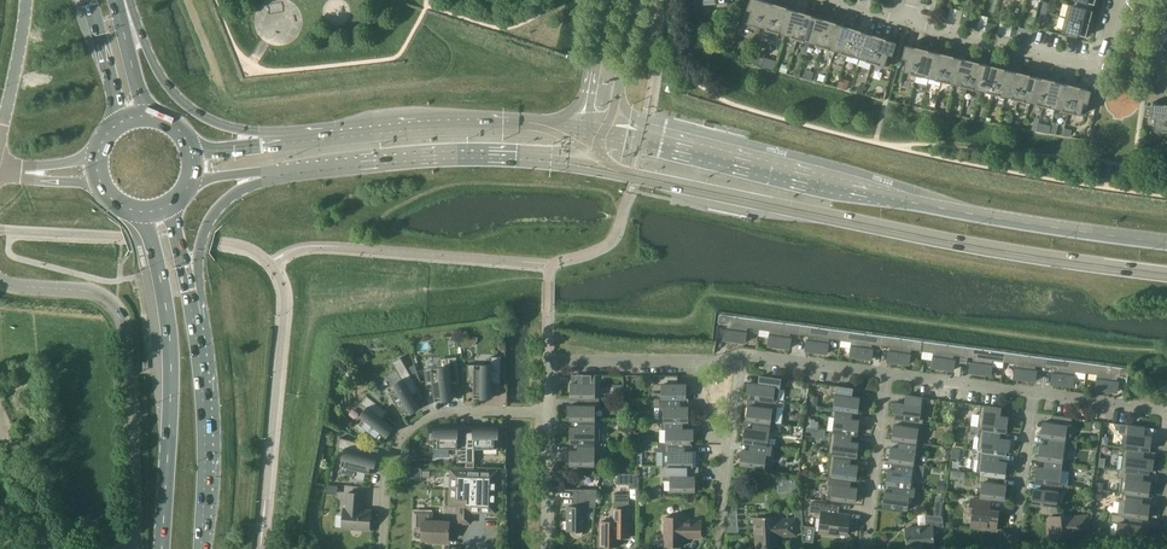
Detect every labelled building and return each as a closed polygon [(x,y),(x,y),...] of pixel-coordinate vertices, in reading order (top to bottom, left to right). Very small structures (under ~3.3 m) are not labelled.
[(768,2),(763,0),(761,0),(750,0),(747,10),(751,11),(748,23),(755,25),(761,27),(768,2)] [(1095,4),(1096,0),(1075,0),(1073,6),(1083,8),(1085,1),(1095,4)] [(1069,4),(1065,17),(1090,23),(1095,4),(1085,1),(1083,8),(1073,6),(1069,4)] [(767,28),(773,30),(781,6),(775,4),(769,2),(768,2),(761,27),(761,26),(767,28)] [(1047,12),(1049,4),(1043,2),(1041,11),(1047,12)] [(781,6),(773,30),(779,32),(786,34),(793,10),(787,8),(781,6)] [(793,10),(786,34),(792,36),(798,38),(806,14),(800,12),(793,10)] [(947,21),(949,13),(943,11),(941,19),(947,21)] [(1047,12),(1041,11),(1039,19),(1045,21),(1047,12)] [(804,39),(810,42),(818,18),(811,16),(812,16),(806,14),(798,38),(804,40),(804,39)] [(960,24),(966,25),(968,17),(962,16),(960,24)] [(974,19),(968,17),(966,25),(972,27),(974,19)] [(1065,17),(1062,30),(1067,31),(1069,32),(1068,35),(1076,38),(1077,34),(1086,37),(1090,23),(1065,17)] [(818,18),(810,42),(817,44),(823,46),(831,22),(825,20),(818,18)] [(829,48),(835,50),(843,26),(836,24),(836,23),(831,22),(823,46),(829,48)] [(991,32),(993,24),(987,22),(985,30),(991,32)] [(999,25),(993,24),(991,32),(997,33),(999,25)] [(843,26),(835,50),(842,52),(842,53),(847,54),(855,29),(850,28),(849,28),(843,26)] [(1019,27),(1019,30),(1017,38),(1030,41),(1032,30),(1019,27)] [(1011,36),(1017,38),(1019,30),(1013,28),(1011,36)] [(853,56),(860,58),(868,34),(861,31),(855,29),(847,54),(853,56)] [(868,34),(860,58),(867,60),(866,61),(872,62),(880,37),(874,35),(874,36),(868,34)] [(886,39),(880,37),(872,62),(878,64),(885,66),(889,55),(893,56),(897,43),(886,39)] [(917,48),(905,45),(902,58),(906,60),(903,71),(911,73),(916,75),(923,49),(917,48)] [(916,75),(922,76),(929,78),(935,52),(929,51),(929,50),(923,49),(916,75)] [(942,81),(948,55),(942,54),(935,52),(929,78),(936,79),(936,80),(942,81)] [(954,57),(948,55),(942,81),(948,82),(954,84),(961,59),(954,57)] [(755,64),(761,65),(763,58),(757,57),(755,64)] [(775,60),(765,57),(763,66),(773,69),(775,60)] [(967,87),(973,61),(967,60),(961,59),(954,84),(961,85),(961,86),(967,87)] [(979,63),(973,61),(967,87),(973,89),(973,88),(980,90),(986,65),(979,63)] [(786,73),(788,66),(782,64),(780,71),(786,73)] [(992,93),(999,68),(993,66),(986,65),(980,90),(987,92),(986,92),(992,93)] [(1005,96),(1011,71),(1005,69),(999,68),(992,93),(998,95),(1005,96)] [(1018,73),(1011,71),(1005,96),(1012,98),(1018,99),(1024,74),(1018,72),(1018,73)] [(1030,102),(1037,77),(1030,75),(1024,74),(1018,99),(1024,101),(1030,102)] [(1043,79),(1037,77),(1030,102),(1037,104),(1043,106),(1049,80),(1043,78),(1043,79)] [(850,81),(841,78),(838,86),(847,89),(850,81)] [(1056,108),(1062,83),(1055,82),(1055,81),(1049,80),(1043,106),(1049,107),(1056,108)] [(1069,85),(1062,83),(1056,108),(1063,110),(1062,110),(1068,112),(1075,86),(1069,85)] [(1074,113),(1082,115),(1084,103),(1089,104),(1092,90),(1081,88),(1075,86),(1068,112),(1074,113)] [(1166,131),(1166,105),(1165,104),(1165,105),(1153,104),(1153,106),(1145,105),(1144,116),(1156,118),(1155,130),(1162,131),(1166,131)] [(747,327),(759,329),(760,320),(719,314),(718,323),(728,325),(728,329),(726,329),(724,339),(745,342),(747,327)] [(801,325),(760,320),(759,329),(771,330),(769,345),(790,348),(791,337),(789,337),(790,333),(800,334),(801,325)] [(829,338),(841,340),(842,331),(801,325),(800,334),(810,336),(810,340),(808,340),(806,350),(827,353),(829,338)] [(883,336),(842,331),(841,340),(853,341),(851,356),(872,359),(873,348),(871,348),(872,344),(882,345),(883,336)] [(924,341),(883,336),(882,345),(892,346),(891,351),(889,350),(888,361),(909,364),(911,349),(923,351),(924,341)] [(462,347),(471,347),(471,337),(462,337),(462,347)] [(934,352),(932,367),(954,370),(955,359),(953,359),(954,355),(961,356),(964,356),(965,347),(924,341),(923,351),(934,352)] [(1006,352),(965,347),(964,356),(968,357),(974,357),(973,362),(971,361),(970,372),(991,375),(993,360),(1005,361),(1006,352)] [(1047,358),(1006,352),(1005,361),(1016,363),(1014,378),(1035,381),(1037,370),(1035,370),(1035,366),(1045,367),(1047,358)] [(501,384),(501,356),(491,356),(491,365),(468,364),(468,380),(474,380),(474,397),(492,398),(492,383),(501,384)] [(407,367),(401,357),(392,362),(402,380),(382,391),(390,405),(395,402),(404,417),(420,408),(412,395),(420,391),(407,367)] [(451,385),(460,383),(457,357),(447,358),(448,366),(425,369),(427,384),(433,384),(435,401),(453,399),(451,385)] [(1088,363),(1047,358),(1045,367),(1056,368),(1055,372),(1053,372),(1052,383),(1073,386),(1075,371),(1086,372),(1088,363)] [(1129,369),(1088,363),(1086,372),(1098,374),(1096,389),(1117,392),(1119,381),(1117,381),(1117,376),(1127,378),(1126,382),(1127,382),(1129,369)] [(572,398),(583,398),(583,397),(595,398),(595,397),(595,384),(600,384),(600,375),(583,375),(583,383),(572,383),(572,398)] [(675,376),(658,375),(658,384),(663,384),(663,398),(677,398),(677,399),(686,399),(686,384),(675,384),(675,376)] [(778,401),(781,379),(764,376),(763,384),(749,382),(749,387),(748,387),(748,392),(751,393),(750,398),(761,399),(773,400),(778,401)] [(858,412),(860,397),(855,397),(856,389),(833,385),(832,394),(836,395),(835,408),(849,410),(849,411),(858,412)] [(383,442),(394,428),(383,419),(388,412),(367,395),(361,403),(367,408),(353,426),(365,436),(369,431),(383,442)] [(896,417),(907,419),(907,418),(924,420),(927,398),(910,396),(909,404),(895,402),(894,412),(897,412),(896,417)] [(595,420),(595,406),(600,406),(600,397),(595,397),(595,398),(583,397),(583,398),(583,405),(569,405),(568,415),(571,415),(571,420),(583,420),(595,420)] [(653,398),(652,407),(660,407),(660,421),(662,421),(679,421),(688,421),(688,406),(677,406),(677,399),(677,398),(663,398),(653,398)] [(749,405),(747,420),(758,421),(775,423),(778,401),(773,400),(761,399),(760,407),(749,405)] [(980,414),(978,428),(980,428),(997,430),(997,431),(1006,432),(1008,417),(997,415),(998,407),(997,407),(981,405),(980,414)] [(836,417),(834,431),(848,433),(857,435),(859,420),(848,418),(849,411),(849,410),(835,408),(832,408),(831,417),(836,417)] [(1042,437),(1053,438),(1065,439),(1067,425),(1072,426),(1073,417),(1056,415),(1055,423),(1044,422),(1042,437)] [(893,439),(904,441),(904,440),(921,443),(924,420),(907,418),(907,419),(906,426),(895,424),(893,439)] [(571,443),(583,443),(583,442),(599,443),(600,420),(595,420),(583,420),(583,428),(571,428),(571,443)] [(667,429),(667,443),(681,443),(681,444),(690,444),(690,439),(693,439),(693,429),(679,429),(679,421),(662,421),(662,429),(667,429)] [(744,442),(755,444),(755,443),(767,445),(769,431),(774,432),(775,423),(758,421),(757,429),(746,427),(744,442)] [(1144,435),(1145,427),(1120,424),(1119,432),(1123,433),(1121,447),(1124,447),(1141,449),(1141,450),(1149,451),(1150,448),(1151,448),(1152,439),(1151,438),(1151,436),(1144,435)] [(458,462),(466,462),(467,432),(459,432),(459,427),(434,427),(434,448),(458,448),(458,462)] [(467,432),(466,462),(475,462),(475,448),(499,449),(499,427),(474,427),(474,432),(467,432)] [(997,453),(996,453),(1005,454),(1006,449),(1009,450),(1010,440),(996,438),(997,431),(997,430),(980,428),(977,451),(980,451),(980,450),(997,453)] [(646,438),(644,431),(635,433),(636,440),(646,438)] [(828,454),(831,454),(831,453),(848,455),(848,456),(857,457),(859,442),(847,441),(848,433),(834,431),(832,431),(828,454)] [(373,474),(378,457),(364,453),(366,444),(340,437),(338,447),(345,449),(340,472),(355,476),(357,470),(373,474)] [(1053,438),(1052,445),(1041,444),(1039,459),(1050,460),(1067,462),(1070,440),(1065,439),(1053,438)] [(918,465),(921,443),(904,440),(904,441),(903,448),(892,447),(890,462),(901,463),(918,465)] [(582,470),(582,465),(594,465),(594,451),(599,451),(599,443),(583,442),(583,443),(582,450),(571,450),(571,465),(573,465),(573,470),(582,470)] [(684,466),(693,466),(693,451),(681,451),(681,444),(681,443),(667,443),(659,443),(658,452),(663,452),(663,466),(667,466),(669,466),(684,466)] [(755,443),(755,444),(754,451),(743,450),(741,464),(764,468),(766,453),(771,454),(772,445),(767,445),(755,443)] [(1140,457),(1141,450),(1141,449),(1124,447),(1123,456),(1119,455),(1117,469),(1118,469),(1123,470),(1140,472),(1149,474),(1149,468),(1152,469),(1153,463),(1154,459),(1140,457)] [(965,449),(953,448),(951,458),(963,460),(965,449)] [(996,475),(996,476),(1005,477),(1007,462),(995,461),(996,453),(997,453),(980,450),(980,451),(977,473),(979,474),(979,473),(996,475)] [(847,478),(847,479),(856,480),(858,465),(847,463),(848,456),(848,455),(831,453),(831,454),(828,476),(830,476),(847,478)] [(1047,482),(1059,483),(1061,470),(1066,471),(1067,462),(1050,460),(1049,468),(1038,466),(1036,481),(1047,483),(1047,482)] [(887,484),(898,485),(915,487),(917,475),(923,476),(925,466),(918,465),(901,463),(900,470),(889,469),(887,484)] [(671,480),(671,491),(695,491),(695,476),(684,476),(684,466),(669,466),(667,466),(667,480),(671,480)] [(497,471),(473,470),(452,469),(450,505),(460,505),(459,522),(470,523),(471,511),(496,512),(497,471)] [(1120,492),(1123,493),(1123,492),(1139,494),(1139,495),(1148,496),(1150,481),(1139,480),(1140,472),(1123,470),(1118,469),(1117,478),(1122,478),(1120,492)] [(624,484),(630,484),(637,484),(637,474),(624,473),(624,484)] [(979,473),(979,474),(978,482),(983,482),(981,496),(1004,499),(1006,485),(995,483),(996,476),(996,475),(979,473)] [(830,476),(827,499),(855,502),(857,487),(846,486),(847,479),(847,478),(830,476)] [(797,491),(796,478),(787,479),(788,491),(797,491)] [(1047,482),(1047,483),(1046,490),(1035,488),(1033,503),(1056,506),(1058,492),(1063,493),(1064,484),(1059,483),(1047,482)] [(914,495),(915,487),(898,485),(897,493),(886,491),(884,506),(907,509),(907,508),(913,509),(915,495),(914,495)] [(598,489),(578,489),(577,506),(568,506),(567,530),(571,530),(571,533),(573,535),(574,536),(577,537),(579,536),(581,535),(583,533),(583,530),(586,531),(587,507),(596,507),(598,489)] [(370,530),(371,510),(362,509),(363,493),(348,492),(347,508),(344,508),(343,528),(370,530)] [(1123,493),(1122,500),(1120,500),(1118,514),(1125,515),(1128,515),(1128,516),(1148,519),(1150,504),(1138,502),(1139,495),(1139,494),(1123,492),(1123,493)] [(599,529),(601,530),(601,545),(606,546),(608,548),(613,548),(615,546),(620,546),(620,537),(630,537),(630,509),(629,509),(629,494),(615,494),(615,508),(614,508),(614,521),(601,521),(601,523),(599,525),(599,529)] [(996,530),(999,511),(990,510),(991,501),(971,498),(970,507),(973,508),(971,527),(996,530)] [(836,505),(811,502),(810,512),(822,513),(819,532),(839,535),(839,533),(848,534),(850,515),(835,513),(836,505)] [(449,540),(450,521),(432,520),(433,511),(414,510),(414,529),(423,529),(423,539),(426,539),(427,543),(432,543),(434,540),(449,540)] [(796,518),(796,526),(803,526),(802,510),(795,510),(795,518),(796,518)] [(1125,515),(1118,514),(1111,513),(1110,522),(1119,523),(1117,537),(1131,539),(1137,535),(1144,536),(1145,526),(1127,523),(1128,516),(1128,515),(1125,515)] [(905,528),(907,548),(935,546),(934,530),(944,529),(943,517),(936,516),(928,515),(928,527),(905,528)] [(1071,534),(1089,533),(1088,515),(1074,516),(1074,515),(1052,516),(1053,523),(1050,526),(1051,538),(1071,537),(1071,534)] [(777,516),(755,517),(756,546),(766,545),(766,547),(778,546),(778,539),(779,539),(779,536),(797,535),(796,526),(796,518),(795,518),(778,519),(777,516)] [(701,537),(701,521),(683,521),(683,517),(665,517),(665,525),(663,525),(663,533),(665,533),(665,546),(669,546),(671,548),(677,548),(679,546),(683,546),(683,537),(701,537)] [(1103,536),(1095,536),(1095,544),(1103,544),(1103,536)]
